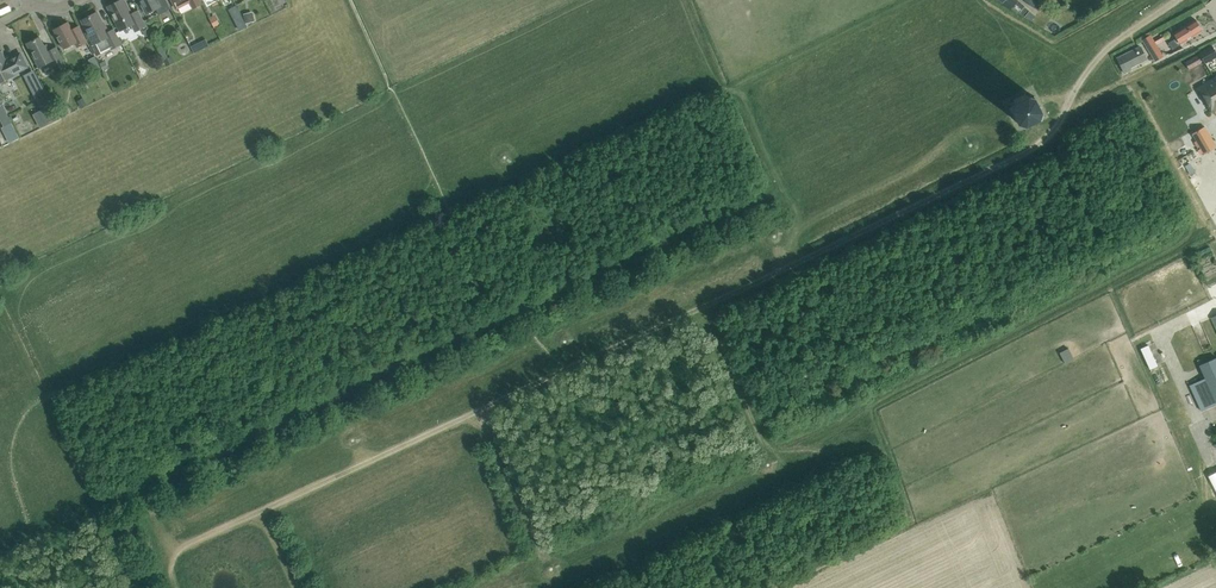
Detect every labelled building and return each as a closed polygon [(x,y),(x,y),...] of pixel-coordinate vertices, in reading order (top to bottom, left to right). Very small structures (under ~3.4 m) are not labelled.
[(138,10),(132,13),(126,0),(119,0),(109,6),(121,30),(133,24),(136,31),(146,26),(138,10)] [(159,14),(171,7),(167,0),(140,0),(147,13),(156,8),(159,14)] [(173,1),(177,8),(190,1),(194,8),(202,4),(200,0),(173,0),(173,1)] [(1016,0),(999,0),(1001,2),(1010,8),(1012,6),(1016,0)] [(1038,10),(1041,5),(1034,0),(1023,0),(1023,1),(1038,10)] [(237,13),(242,11),(240,1),(234,2),(237,13)] [(254,21),(252,11),(243,13),(245,23),(254,21)] [(112,48),(117,45),(120,51),(117,53),(120,56),(127,53),(122,43),(114,29),(108,32),(97,12),(82,20),(92,40),(89,42),(96,55),(112,48)] [(208,17),(214,27),(219,24),(214,14),(208,17)] [(1195,18),(1173,32),(1176,37),(1172,40),(1175,47),(1180,44),(1202,30),(1195,18)] [(87,41),(79,25),(72,29),(69,21),(54,29),(64,48),(75,42),(77,46),(87,41)] [(145,36),(151,33),(148,28),(142,30),(145,36)] [(1167,34),(1155,42),(1150,34),(1141,39),(1146,47),(1151,55),(1160,50),(1157,44),(1169,37),(1167,34)] [(41,65),(50,60),(55,71),(57,70),(60,76),(68,72),(63,60),(56,46),(50,50),(47,44),(44,45),(40,36),(27,43),(35,58),(37,58),(41,65)] [(200,48),(198,43),(191,46),(193,52),(200,48)] [(1211,45),(1198,52),(1205,63),(1215,56),(1215,53),(1211,45)] [(1140,46),(1117,58),(1124,72),(1131,68),(1130,66),(1147,58),(1140,46)] [(20,52),(5,59),(1,51),(0,52),(0,81),(13,75),(12,73),(27,66),(20,52)] [(1197,55),(1184,61),(1188,69),(1201,62),(1197,55)] [(88,59),(94,71),(100,67),(94,56),(88,59)] [(163,60),(166,66),(173,62),(170,56),(163,60)] [(135,71),(142,74),(145,69),(138,66),(135,71)] [(1197,87),(1211,112),(1215,110),(1215,81),(1214,77),(1197,87)] [(1025,123),(1038,116),(1040,109),(1034,95),(1026,93),(1013,99),(1010,107),(1017,120),(1025,123)] [(21,130),(5,101),(0,104),(0,108),(14,134),(21,130)] [(1203,154),(1215,146),(1209,134),(1196,141),(1203,154)] [(1192,331),(1183,333),(1189,356),(1197,354),(1192,331)] [(1063,361),(1072,357),(1066,343),(1057,347),(1063,361)] [(1161,384),(1168,381),(1159,360),(1152,364),(1161,384)] [(1215,399),(1215,360),(1201,367),(1215,399)] [(1170,515),(1180,511),(1178,504),(1168,509),(1170,515)] [(1124,533),(1128,540),(1140,534),(1136,527),(1124,533)] [(1154,574),(1163,571),(1158,559),(1149,562),(1154,574)]
